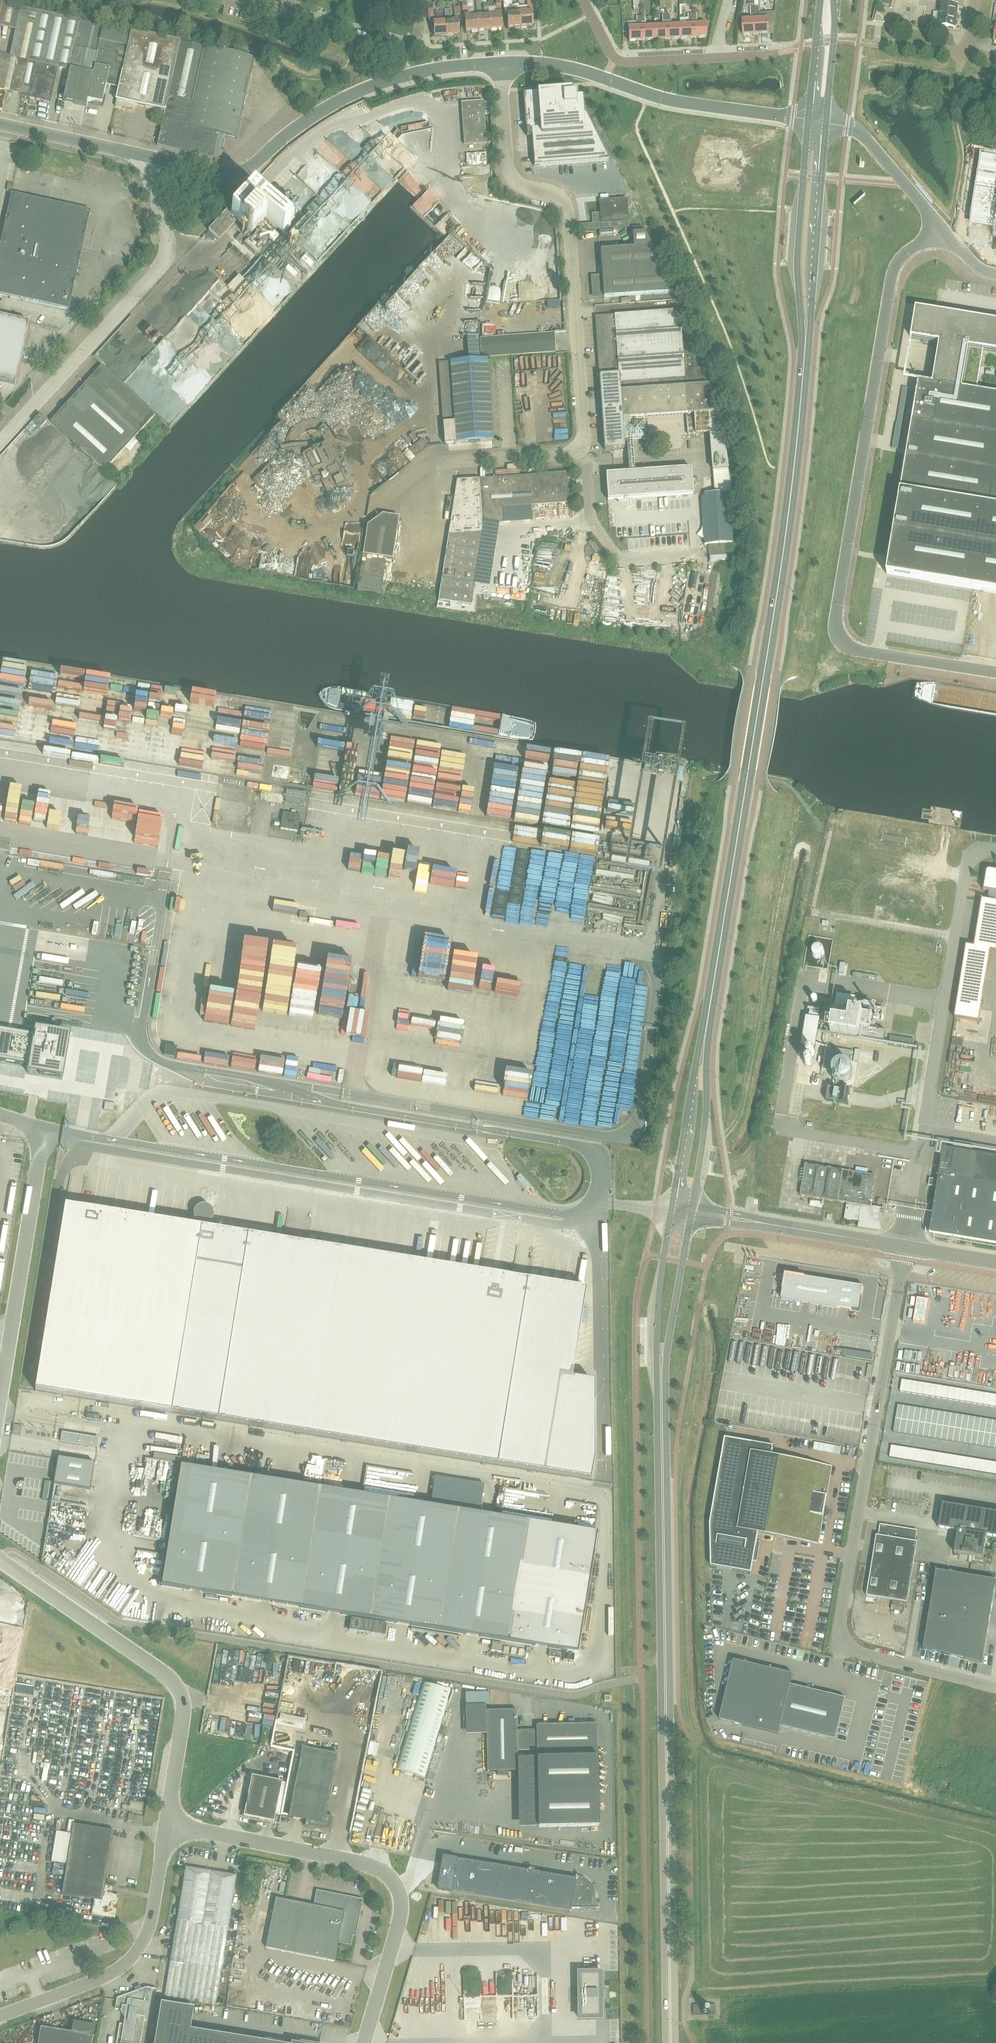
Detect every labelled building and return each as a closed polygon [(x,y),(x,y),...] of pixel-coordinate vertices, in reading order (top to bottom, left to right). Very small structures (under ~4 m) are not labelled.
[(510,4),(509,0),(503,0),(504,13),(506,13),(507,28),(520,27),(519,12),(519,11),(518,4),(510,4)] [(536,11),(535,0),(528,0),(529,11),(526,11),(526,10),(519,11),(519,12),(520,27),(533,26),(532,11),(536,11)] [(938,25),(955,27),(958,5),(941,2),(938,25)] [(20,7),(2,3),(0,12),(0,26),(15,29),(20,7)] [(69,70),(80,20),(20,7),(15,29),(30,33),(24,60),(29,61),(23,86),(26,87),(24,96),(27,96),(27,97),(50,102),(58,67),(69,70)] [(458,20),(451,20),(450,9),(444,10),(445,21),(446,35),(459,34),(458,20)] [(489,15),(490,29),(502,28),(501,12),(495,12),(496,14),(489,15)] [(693,25),(692,20),(692,13),(688,13),(688,21),(685,22),(686,25),(680,25),(680,38),(693,38),(693,25)] [(478,30),(477,16),(470,17),(470,14),(464,15),(465,31),(478,30)] [(478,30),(490,29),(489,15),(477,16),(478,30)] [(743,35),(756,34),(756,19),(743,20),(743,35)] [(756,19),(756,34),(769,34),(769,19),(756,19)] [(86,106),(87,101),(104,25),(80,20),(69,70),(63,101),(86,106)] [(434,36),(446,35),(445,21),(433,22),(434,36)] [(693,25),(693,38),(706,37),(706,24),(693,25)] [(119,88),(131,31),(104,25),(87,101),(102,104),(106,85),(119,88)] [(667,39),(680,38),(680,25),(667,26),(667,39)] [(642,40),(655,40),(654,26),(641,27),(642,40)] [(655,40),(667,39),(667,26),(654,26),(655,40)] [(629,41),(642,40),(641,27),(628,28),(629,41)] [(165,111),(181,42),(131,31),(119,88),(116,101),(117,101),(116,107),(133,110),(134,105),(165,111)] [(218,134),(226,135),(237,138),(255,58),(181,42),(165,111),(157,145),(213,157),(218,134)] [(9,57),(0,55),(0,111),(2,112),(6,91),(21,94),(20,95),(24,96),(26,87),(23,86),(29,61),(24,60),(9,57)] [(534,166),(608,160),(584,111),(581,111),(580,101),(575,102),(575,95),(569,96),(569,92),(549,93),(549,92),(523,94),(526,131),(531,131),(534,166)] [(483,102),(462,103),(465,144),(486,142),(483,102)] [(993,159),(984,211),(971,208),(969,221),(995,225),(995,160),(993,159)] [(251,195),(246,191),(209,231),(220,241),(227,234),(228,235),(254,259),(278,232),(283,237),(291,228),(261,200),(253,193),(251,195)] [(0,248),(0,294),(69,309),(90,211),(12,194),(0,248)] [(581,231),(628,228),(626,199),(600,201),(601,223),(593,224),(593,225),(581,225),(581,231)] [(672,292),(652,246),(642,226),(632,227),(633,247),(600,249),(602,276),(592,277),(593,297),(603,296),(603,297),(672,292)] [(933,367),(936,367),(933,384),(919,382),(887,575),(995,593),(995,390),(977,387),(984,350),(995,352),(995,322),(916,308),(911,338),(940,343),(937,360),(935,359),(933,367)] [(595,317),(604,450),(624,448),(623,440),(645,439),(643,417),(686,414),(688,434),(710,433),(713,469),(728,468),(722,425),(679,310),(595,317)] [(28,323),(0,317),(0,382),(15,386),(28,323)] [(480,338),(481,357),(556,353),(554,333),(480,338)] [(444,444),(493,440),(487,359),(438,363),(444,444)] [(84,384),(138,434),(155,415),(101,366),(84,384)] [(121,452),(138,434),(84,384),(68,403),(121,452)] [(104,470),(121,452),(68,403),(51,421),(104,470)] [(415,457),(427,447),(422,440),(410,450),(415,457)] [(608,500),(612,499),(618,504),(620,502),(626,507),(634,498),(692,494),(690,468),(644,472),(638,467),(629,467),(629,473),(606,474),(608,500)] [(439,592),(438,600),(471,605),(477,567),(482,532),(482,524),(503,522),(530,521),(571,518),(570,503),(569,486),(568,480),(568,478),(569,478),(568,472),(549,473),(549,474),(526,475),(479,478),(468,479),(457,480),(439,592)] [(732,542),(729,491),(705,493),(701,500),(704,544),(708,544),(728,542),(732,542)] [(453,498),(447,497),(445,512),(451,513),(453,498)] [(382,515),(367,526),(357,590),(381,594),(386,559),(392,560),(399,517),(382,515)] [(728,542),(708,544),(709,555),(729,553),(728,542)] [(287,790),(285,801),(303,805),(305,793),(287,790)] [(283,812),(280,828),(298,831),(301,815),(283,812)] [(990,871),(989,871),(988,871),(987,872),(986,873),(986,874),(983,891),(992,892),(990,901),(982,900),(974,948),(995,952),(995,872),(990,871)] [(886,1032),(870,1029),(873,1015),(853,1012),(834,1008),(831,1032),(884,1041),(885,1037),(886,1032)] [(29,1066),(29,1065),(40,1067),(39,1073),(60,1077),(67,1035),(35,1029),(34,1035),(0,1029),(0,1061),(29,1066)] [(914,1046),(915,1040),(890,1036),(889,1042),(914,1046)] [(850,1091),(828,1088),(826,1101),(848,1104),(850,1091)] [(52,1091),(43,1089),(41,1097),(51,1099),(52,1091)] [(929,1185),(933,1186),(933,1185),(937,1186),(929,1232),(949,1236),(949,1235),(954,1235),(954,1236),(995,1243),(995,1156),(943,1148),(938,1180),(934,1179),(930,1178),(929,1185)] [(871,1206),(870,1206),(874,1176),(875,1176),(875,1175),(841,1169),(840,1170),(832,1169),(832,1168),(829,1167),(829,1168),(820,1167),(820,1166),(817,1166),(808,1165),(808,1164),(805,1164),(800,1195),(847,1203),(845,1219),(863,1222),(863,1224),(878,1227),(880,1216),(875,1215),(876,1208),(873,1207),(874,1206),(873,1206),(873,1207),(871,1207),(871,1206)] [(527,1280),(202,1228),(65,1205),(35,1391),(172,1413),(497,1465),(590,1480),(594,1459),(593,1382),(571,1378),(585,1290),(527,1280)] [(785,1274),(781,1299),(860,1311),(863,1287),(785,1274)] [(920,1304),(916,1325),(928,1327),(932,1306),(920,1304)] [(902,1416),(902,1419),(908,1420),(910,1407),(904,1406),(902,1416)] [(910,1407),(908,1420),(914,1421),(916,1408),(910,1407)] [(916,1408),(914,1421),(920,1422),(922,1408),(916,1408)] [(922,1408),(920,1422),(926,1423),(928,1409),(922,1408)] [(928,1409),(926,1423),(931,1424),(934,1410),(928,1409)] [(934,1410),(931,1424),(937,1425),(940,1411),(934,1410)] [(940,1411),(937,1425),(943,1426),(946,1412),(940,1411)] [(946,1412),(943,1426),(949,1427),(952,1413),(946,1412)] [(952,1413),(949,1427),(955,1428),(957,1414),(952,1413)] [(957,1414),(955,1428),(961,1429),(963,1415),(957,1414)] [(963,1415),(961,1429),(967,1430),(969,1416),(963,1415)] [(969,1416),(967,1430),(973,1431),(975,1417),(969,1416)] [(975,1417),(973,1431),(979,1432),(981,1418),(975,1417)] [(981,1418),(979,1432),(985,1433),(987,1419),(981,1418)] [(901,1422),(900,1433),(906,1434),(908,1420),(902,1419),(901,1422)] [(987,1419),(985,1433),(991,1434),(993,1420),(987,1419)] [(908,1420),(906,1434),(911,1435),(914,1421),(908,1420)] [(914,1421),(911,1435),(917,1436),(920,1422),(914,1421)] [(920,1422),(917,1436),(923,1437),(926,1423),(920,1422)] [(926,1423),(923,1437),(929,1438),(931,1424),(926,1423)] [(14,1424),(12,1434),(20,1436),(22,1426),(14,1424)] [(931,1424),(929,1438),(935,1439),(937,1425),(931,1424)] [(937,1425),(935,1439),(941,1440),(943,1426),(937,1425)] [(943,1426),(941,1440),(947,1441),(949,1427),(943,1426)] [(949,1427),(947,1441),(953,1442),(955,1428),(949,1427)] [(955,1428),(953,1442),(959,1443),(961,1429),(955,1428)] [(961,1429),(959,1443),(965,1444),(967,1430),(961,1429)] [(967,1430),(965,1444),(971,1445),(973,1431),(967,1430)] [(973,1431),(971,1445),(977,1446),(979,1432),(973,1431)] [(98,1438),(62,1432),(61,1442),(97,1448),(98,1438)] [(979,1432),(977,1446),(983,1447),(985,1433),(979,1432)] [(985,1433),(983,1447),(988,1448),(991,1434),(985,1433)] [(752,1573),(754,1561),(757,1542),(759,1533),(818,1543),(823,1515),(824,1515),(824,1514),(823,1513),(826,1496),(827,1496),(827,1495),(827,1494),(832,1466),(772,1456),(774,1446),(725,1438),(710,1524),(711,1566),(752,1573)] [(94,1463),(58,1457),(54,1484),(90,1490),(94,1463)] [(596,1533),(181,1466),(161,1586),(577,1653),(596,1533)] [(943,1503),(939,1527),(958,1530),(955,1552),(960,1553),(969,1554),(968,1561),(986,1564),(988,1557),(984,1556),(987,1535),(995,1536),(995,1511),(943,1503)] [(881,1524),(879,1535),(877,1535),(867,1595),(908,1602),(917,1541),(916,1541),(918,1530),(881,1524)] [(923,1649),(983,1664),(995,1582),(995,1580),(936,1570),(923,1649)] [(387,1624),(351,1618),(349,1630),(385,1636),(387,1624)] [(503,1644),(492,1642),(491,1650),(501,1652),(503,1644)] [(550,1650),(549,1658),(560,1659),(561,1652),(550,1650)] [(575,1664),(577,1656),(563,1654),(562,1662),(575,1664)] [(781,1672),(734,1660),(720,1719),(743,1725),(778,1734),(780,1726),(835,1740),(846,1698),(791,1685),(793,1674),(781,1672)] [(451,1691),(422,1682),(396,1769),(424,1778),(451,1691)] [(465,1692),(465,1705),(490,1705),(490,1692),(465,1692)] [(486,1710),(487,1771),(497,1771),(497,1775),(507,1775),(507,1771),(518,1770),(517,1750),(536,1750),(537,1755),(539,1755),(539,1757),(537,1757),(538,1827),(599,1826),(597,1756),(595,1756),(595,1754),(597,1754),(597,1723),(536,1724),(536,1729),(517,1730),(516,1710),(486,1710)] [(302,1747),(288,1817),(306,1820),(305,1826),(331,1831),(334,1817),(326,1816),(338,1754),(302,1747)] [(243,1815),(274,1822),(282,1781),(252,1775),(243,1815)] [(144,1816),(134,1814),(133,1822),(143,1823),(144,1816)] [(104,1892),(114,1831),(74,1824),(72,1834),(56,1831),(51,1861),(67,1864),(62,1894),(94,1899),(91,1914),(115,1918),(119,1895),(104,1892)] [(575,1878),(456,1859),(443,1857),(438,1889),(570,1911),(571,1908),(579,1908),(596,1910),(596,1908),(599,1908),(599,1907),(596,1907),(596,1903),(595,1895),(593,1887),(591,1883),(588,1880),(585,1878),(580,1876),(576,1875),(577,1872),(576,1872),(575,1878)] [(275,1898),(266,1948),(335,1961),(339,1942),(350,1944),(352,1934),(355,1935),(362,1900),(317,1891),(314,1906),(275,1898)] [(574,1990),(574,1999),(579,1999),(579,2018),(591,2018),(600,2018),(600,1998),(605,1998),(605,1990),(600,1990),(600,1972),(587,1972),(578,1972),(579,1990),(574,1990)] [(144,2020),(146,2020),(152,1988),(146,1987),(117,1998),(115,2009),(120,2010),(125,2016),(123,2024),(119,2023),(116,2042),(141,2042),(144,2020)] [(715,2004),(692,2004),(693,2014),(715,2014),(715,2004)] [(40,2027),(38,2042),(92,2042),(95,2025),(86,2023),(86,2024),(74,2022),(74,2021),(73,2020),(71,2032),(40,2027)] [(157,2024),(154,2042),(278,2042),(157,2024)]
